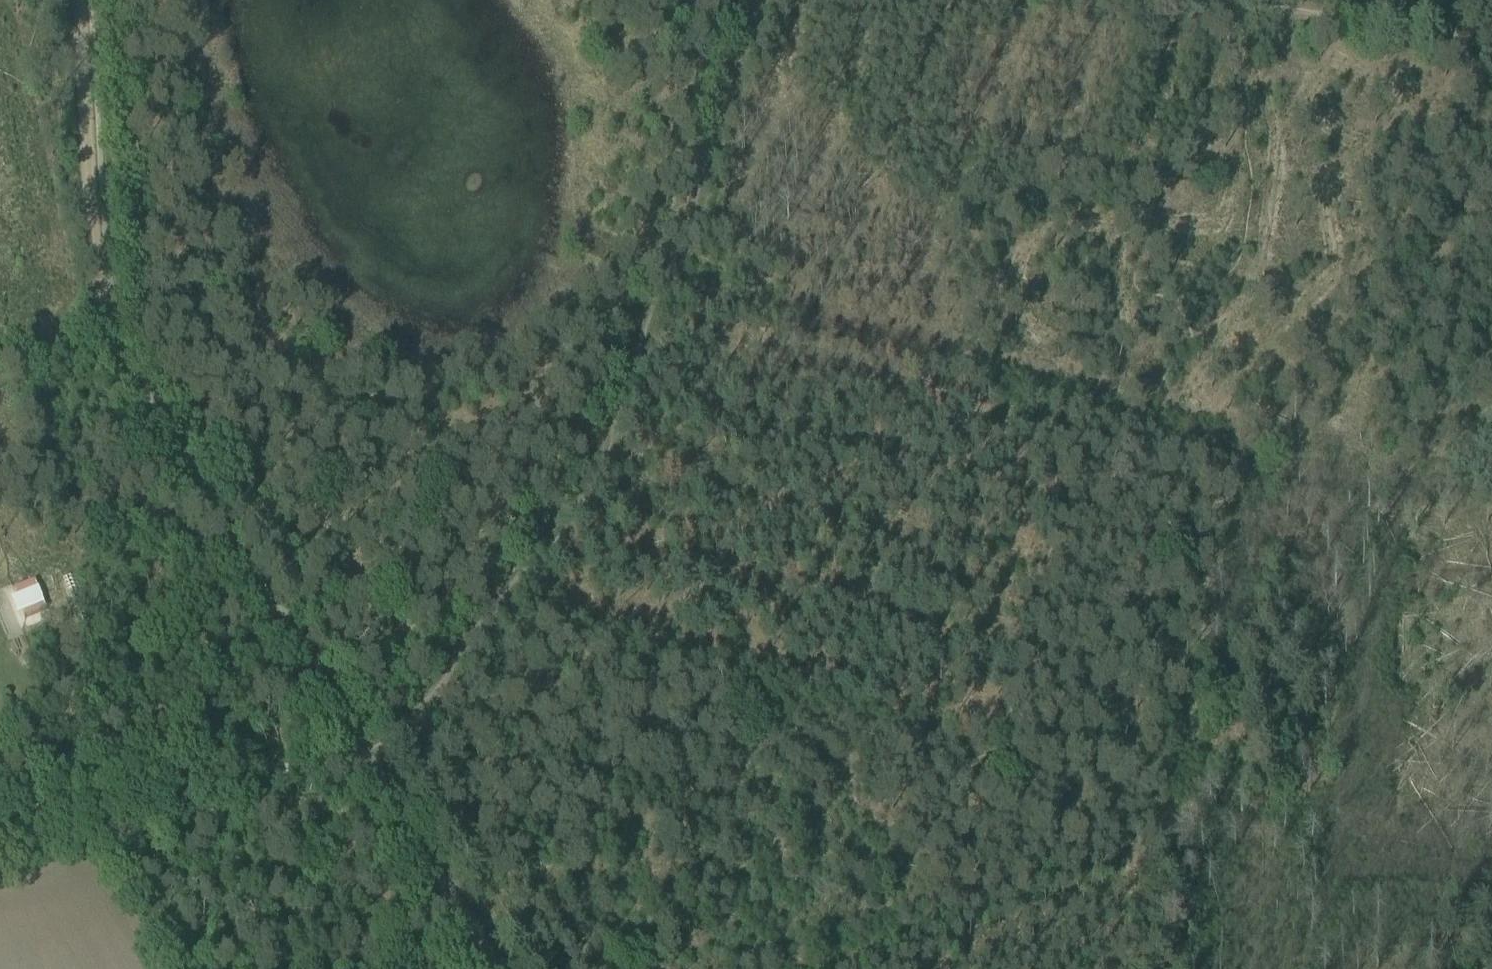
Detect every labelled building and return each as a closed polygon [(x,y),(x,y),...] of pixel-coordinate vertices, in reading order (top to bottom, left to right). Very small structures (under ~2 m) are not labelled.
[(36,580),(13,589),(17,598),(39,589),(36,580)] [(44,600),(21,609),(25,618),(47,609),(44,600)]
